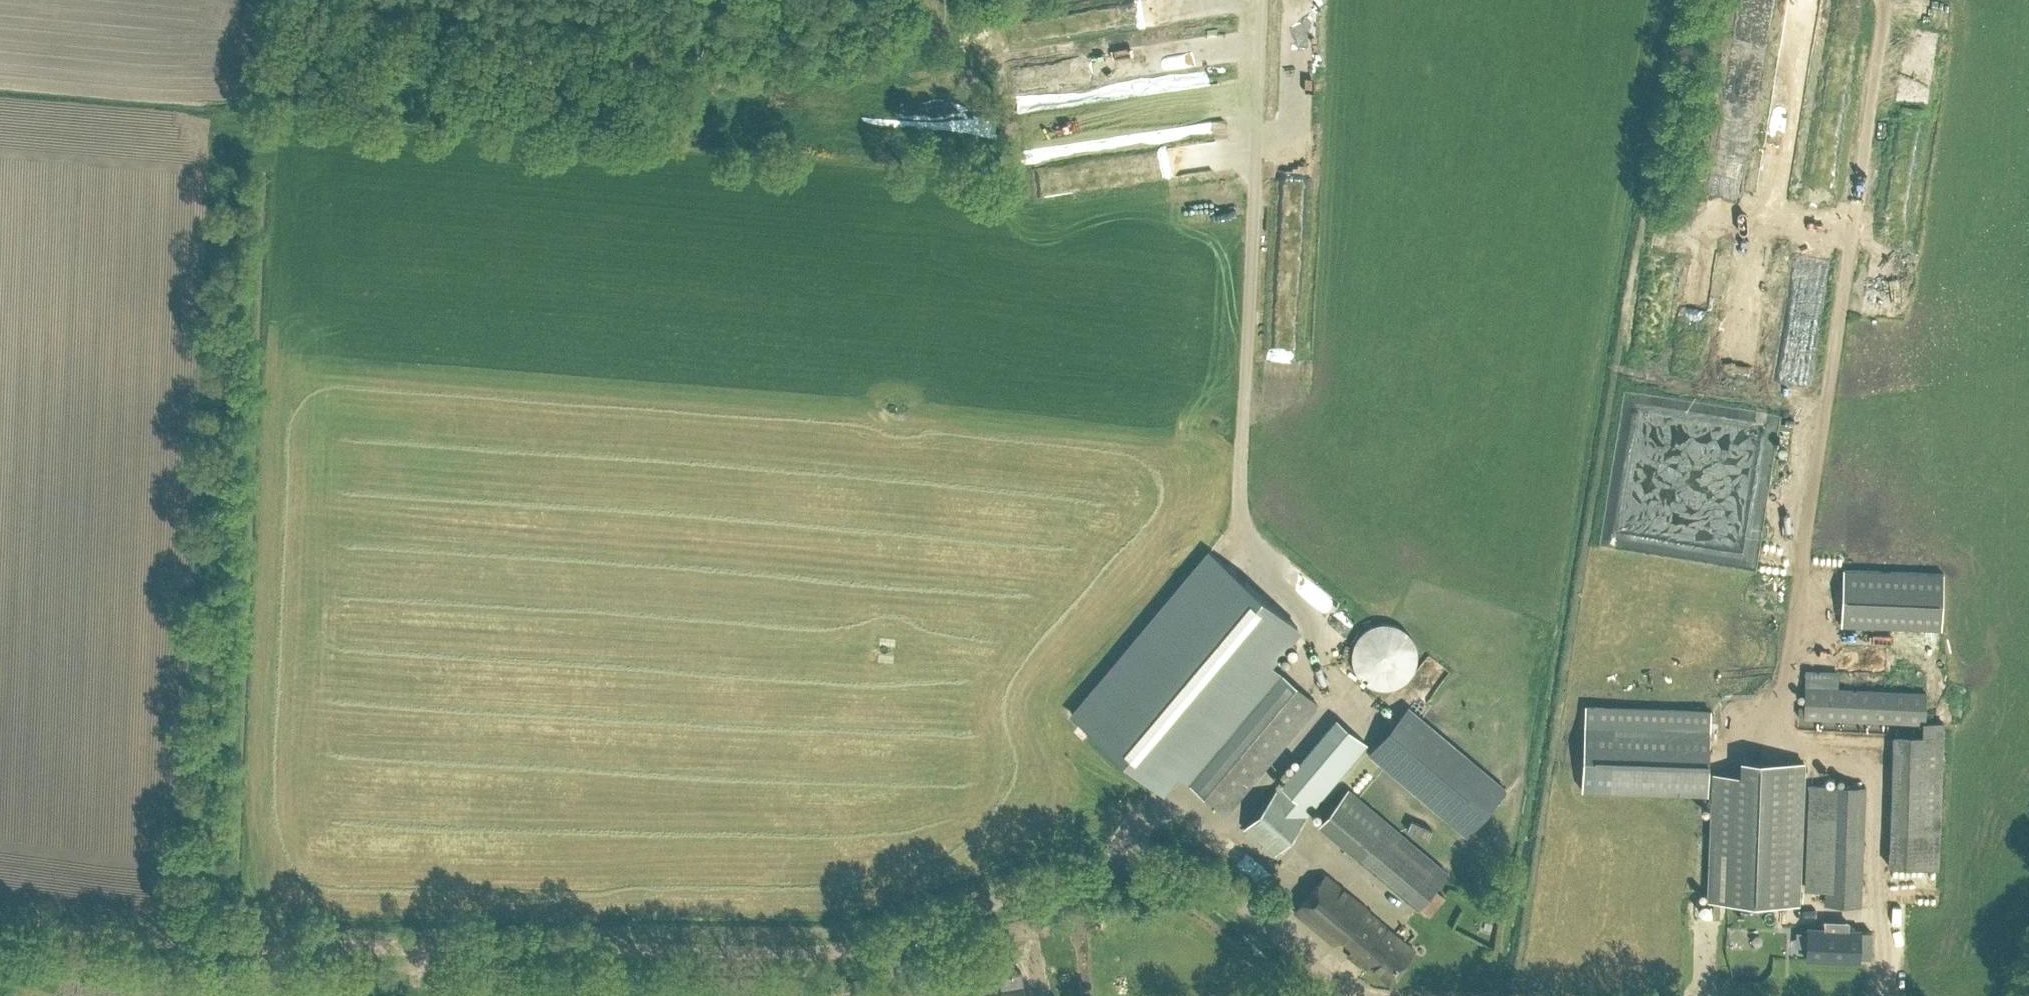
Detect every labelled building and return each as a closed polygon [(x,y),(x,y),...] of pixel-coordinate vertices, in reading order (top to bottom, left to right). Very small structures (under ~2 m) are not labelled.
[(1206,145),(1159,143),(1158,158),(1205,160),(1206,145)] [(1756,323),(1784,323),(1785,310),(1800,310),(1801,264),(1796,264),(1796,246),(1758,245),(1756,323)] [(1207,550),(1071,713),(1166,792),(1180,775),(1173,770),(1266,658),(1272,663),(1300,628),(1207,550)] [(1940,628),(1943,572),(1843,568),(1841,624),(1940,628)] [(1382,686),(1385,686),(1389,685),(1394,684),(1398,683),(1402,680),(1404,678),(1406,677),(1409,673),(1411,671),(1413,668),(1414,665),(1415,662),(1416,659),(1416,655),(1416,650),(1415,645),(1414,641),(1412,637),(1409,633),(1406,629),(1402,626),(1398,624),(1393,622),(1389,621),(1385,621),(1381,621),(1378,621),(1373,622),(1370,624),(1365,627),(1362,629),(1359,633),(1356,636),(1354,640),(1352,645),(1352,650),(1352,654),(1352,657),(1352,661),(1353,664),(1354,667),(1356,669),(1357,672),(1359,674),(1362,677),(1365,680),(1368,681),(1372,683),(1378,685),(1382,686)] [(1225,813),(1318,702),(1272,663),(1266,658),(1173,770),(1180,775),(1225,813)] [(1804,706),(1803,717),(1921,721),(1921,733),(1892,732),(1887,864),(1938,866),(1944,720),(1922,719),(1923,688),(1805,683),(1804,706)] [(1368,752),(1467,834),(1506,788),(1408,705),(1368,752)] [(1584,788),(1709,792),(1711,710),(1586,706),(1584,788)] [(1275,853),(1369,741),(1337,714),(1243,827),(1275,853)] [(1707,899),(1735,900),(1797,902),(1802,762),(1740,760),(1740,772),(1711,771),(1707,899)] [(1824,889),(1823,890),(1823,903),(1860,905),(1865,785),(1821,783),(1817,889),(1824,889)] [(1317,823),(1356,857),(1418,907),(1446,872),(1384,822),(1347,789),(1317,823)] [(1429,840),(1433,830),(1412,820),(1407,830),(1429,840)] [(1417,949),(1362,904),(1327,875),(1297,910),(1339,945),(1343,940),(1354,950),(1351,954),(1364,965),(1365,964),(1368,966),(1370,964),(1391,981),(1417,949)] [(1805,959),(1806,959),(1859,961),(1861,930),(1861,926),(1849,926),(1848,926),(1848,921),(1848,919),(1823,918),(1823,925),(1806,924),(1805,959)] [(1021,970),(1000,974),(1002,984),(944,993),(945,995),(1025,995),(1021,970)]
